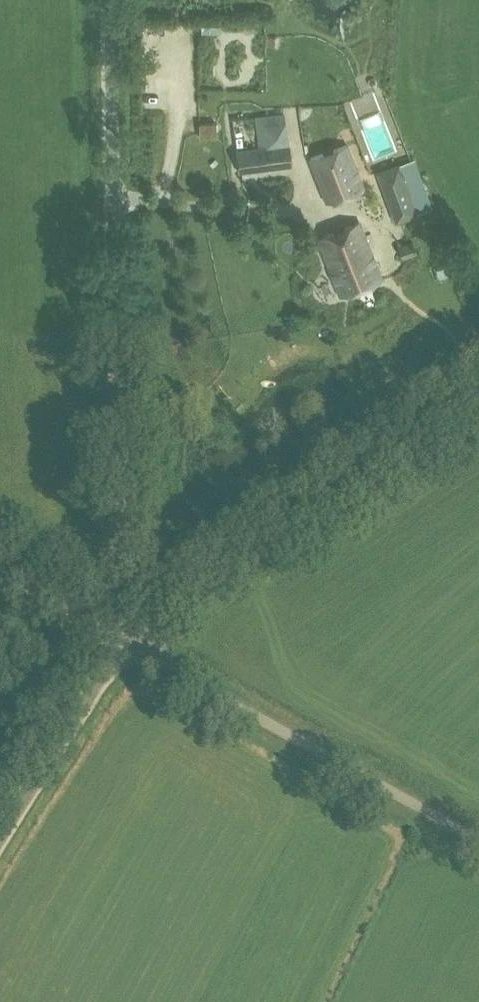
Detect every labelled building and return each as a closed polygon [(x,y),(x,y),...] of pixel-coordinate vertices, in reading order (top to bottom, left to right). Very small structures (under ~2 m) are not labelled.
[(237,150),(240,172),(293,165),(290,143),(286,111),(255,115),(259,147),(237,150)] [(198,121),(198,133),(217,132),(216,120),(198,121)] [(311,158),(328,201),(364,188),(347,145),(311,158)] [(377,171),(396,222),(419,213),(418,212),(434,206),(424,180),(409,185),(400,162),(377,171)] [(319,237),(341,295),(381,279),(359,221),(319,237)] [(399,247),(404,259),(418,253),(413,241),(399,247)]
